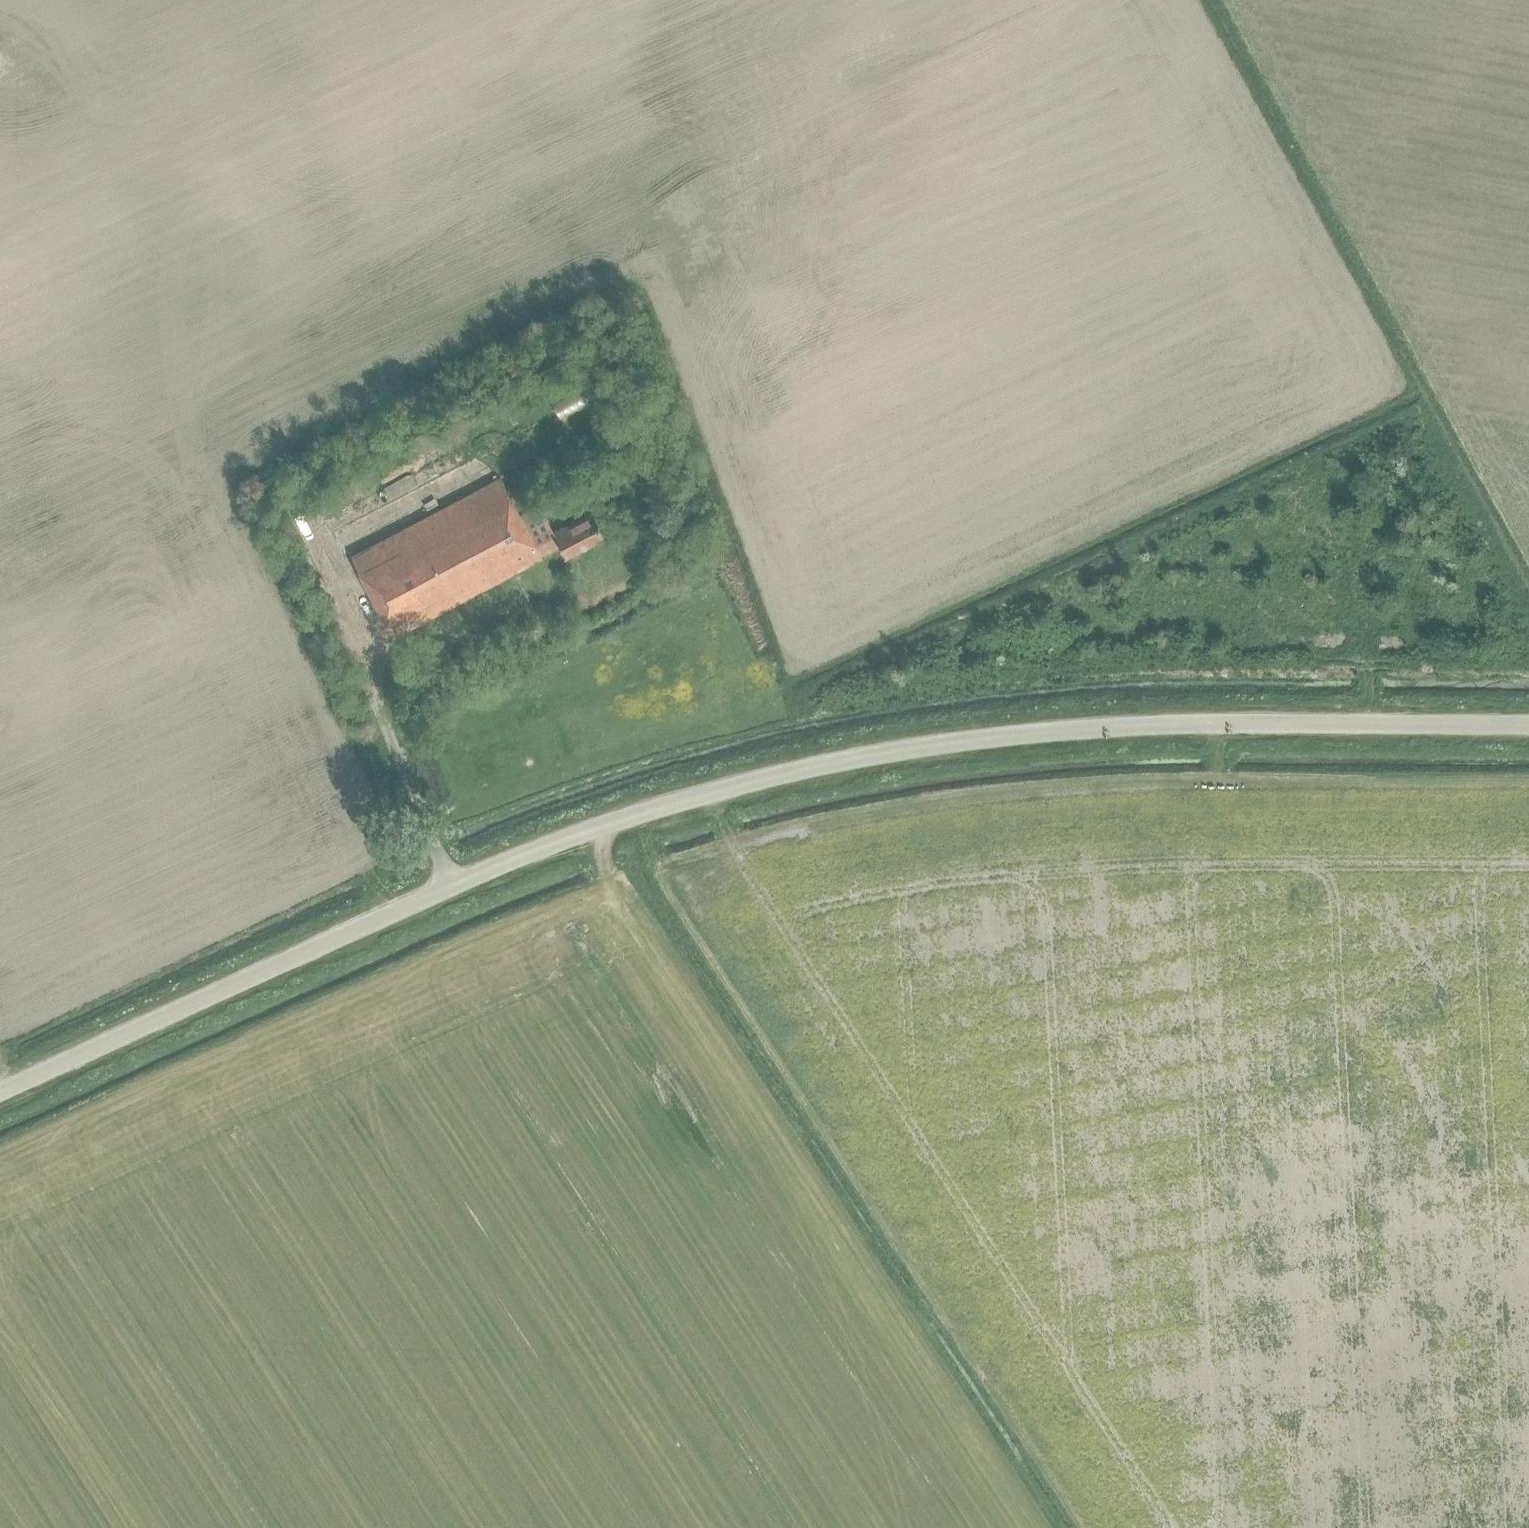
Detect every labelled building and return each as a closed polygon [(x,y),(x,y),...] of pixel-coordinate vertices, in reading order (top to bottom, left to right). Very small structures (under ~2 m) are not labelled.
[(541,505),(519,516),(500,480),(454,504),(351,558),(365,586),(366,587),(392,638),(542,560),(540,556),(559,546),(565,557),(598,540),(604,537),(598,526),(591,513),(555,532),(546,516),(541,505)]
